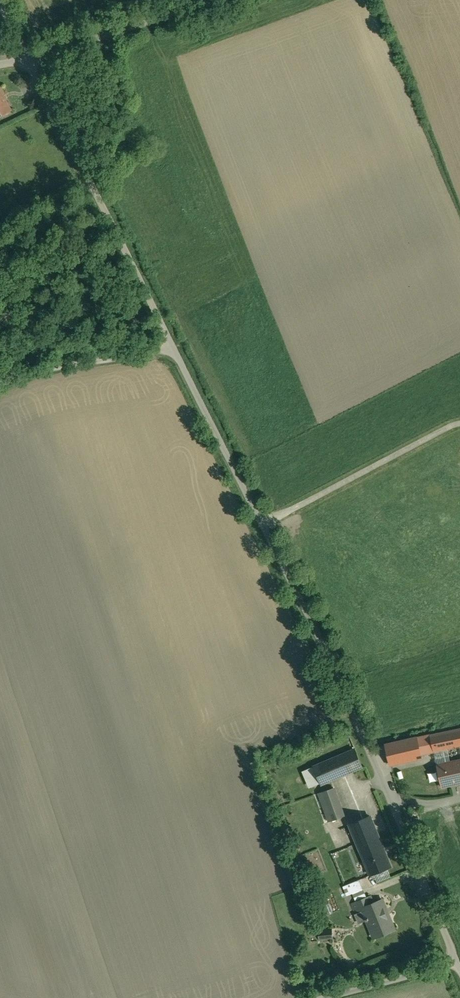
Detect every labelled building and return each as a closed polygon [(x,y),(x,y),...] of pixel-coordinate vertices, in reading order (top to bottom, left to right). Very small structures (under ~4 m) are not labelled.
[(11,111),(0,86),(0,116),(11,111)] [(430,735),(434,751),(458,746),(459,746),(459,729),(430,735)] [(430,735),(417,738),(421,754),(434,751),(430,735)] [(342,741),(347,750),(353,746),(349,737),(342,741)] [(417,738),(386,745),(390,765),(421,757),(421,754),(417,738)] [(434,751),(437,765),(459,760),(459,756),(459,754),(458,746),(434,751)] [(355,749),(314,766),(321,783),(321,785),(362,767),(355,749)] [(437,765),(442,787),(459,783),(459,760),(437,765)] [(314,766),(304,770),(311,787),(321,783),(314,766)] [(334,788),(328,790),(336,814),(342,812),(334,788)] [(328,790),(320,792),(330,821),(338,818),(336,814),(328,790)] [(330,821),(320,792),(314,795),(324,823),(330,821)] [(369,817),(348,825),(355,840),(375,832),(369,817)] [(375,832),(355,840),(369,875),(390,867),(375,832)] [(337,868),(326,873),(330,882),(333,890),(344,886),(337,868)] [(359,880),(344,886),(348,895),(363,889),(359,880)] [(330,882),(322,886),(325,893),(333,890),(330,882)] [(382,899),(369,904),(367,897),(351,903),(355,913),(365,909),(368,916),(365,918),(366,921),(368,920),(374,936),(394,928),(382,899)] [(333,931),(319,932),(320,940),(333,939),(333,931)]
